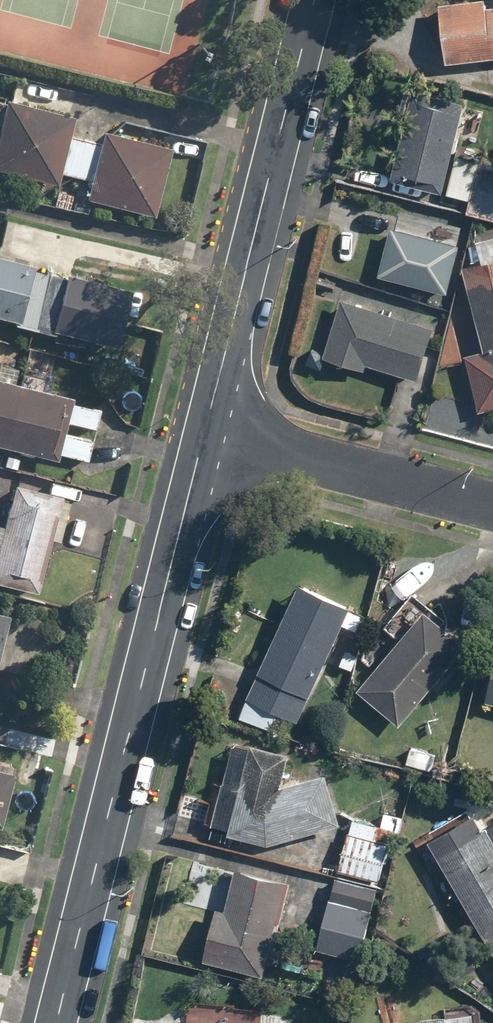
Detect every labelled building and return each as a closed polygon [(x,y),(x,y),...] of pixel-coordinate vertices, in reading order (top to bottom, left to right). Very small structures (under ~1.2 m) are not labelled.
[(405,0),(397,0),(384,56),(437,69),(451,11),(405,0)] [(463,14),(449,71),(492,82),(492,21),(463,14)] [(451,156),(462,101),(409,90),(390,183),(471,199),(468,213),(492,218),(492,155),(481,153),(479,161),(451,156)] [(68,134),(72,116),(2,101),(0,109),(0,174),(57,186),(60,174),(89,180),(84,202),(155,217),(171,146),(101,131),(98,141),(68,134)] [(388,228),(378,277),(448,291),(458,243),(388,228)] [(0,257),(0,320),(114,349),(129,290),(0,257)] [(453,324),(476,414),(492,410),(492,259),(460,268),(473,319),(453,324)] [(432,329),(341,300),(322,357),(366,371),(369,362),(416,377),(432,329)] [(69,403),(71,395),(49,390),(51,378),(23,371),(28,349),(0,343),(0,446),(56,459),(57,455),(89,462),(101,410),(69,403)] [(11,483),(0,528),(0,584),(36,592),(48,538),(59,540),(69,497),(11,483)] [(280,733),(287,717),(300,723),(343,626),(359,633),(367,615),(298,584),(240,715),(280,733)] [(400,724),(467,645),(426,610),(359,689),(400,724)] [(288,752),(235,740),(213,830),(265,842),(341,826),(328,771),(281,782),(288,752)] [(3,828),(18,768),(0,763),(0,827),(3,828)] [(384,810),(380,826),(351,819),(337,872),(379,882),(392,834),(399,836),(405,815),(384,810)] [(461,897),(492,953),(492,823),(437,855),(448,873),(433,882),(446,905),(461,897)] [(289,931),(277,928),(288,880),(236,868),(226,911),(215,908),(203,960),(266,975),(270,959),(282,962),(289,931)] [(377,889),(336,879),(319,949),(360,959),(377,889)] [(424,1011),(424,1022),(475,1022),(474,1009),(424,1011)]
